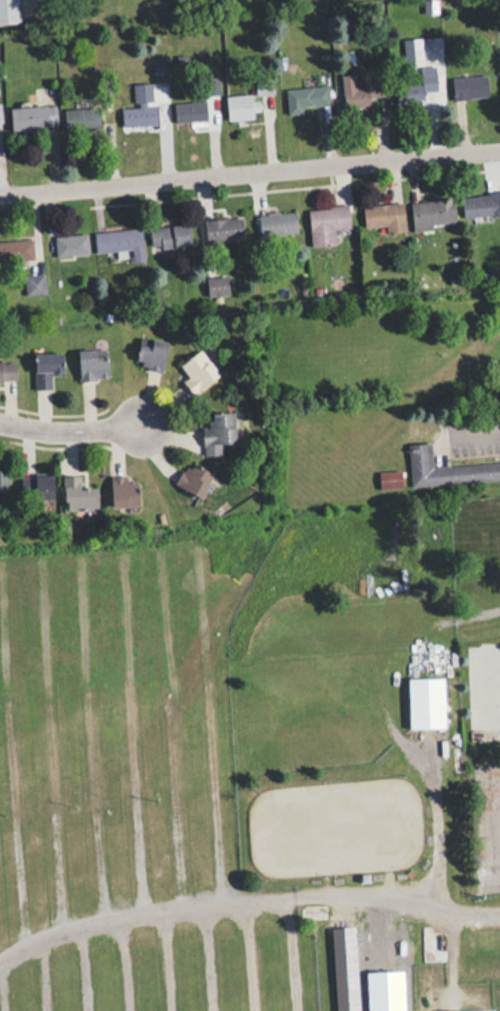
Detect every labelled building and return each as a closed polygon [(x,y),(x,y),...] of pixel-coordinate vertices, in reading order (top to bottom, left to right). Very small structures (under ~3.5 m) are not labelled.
[(18,23),(18,0),(0,0),(0,24),(18,23)] [(402,62),(422,62),(422,38),(402,38),(402,62)] [(436,90),(435,66),(396,69),(398,105),(425,103),(425,91),(436,90)] [(272,94),(272,74),(254,74),(254,95),(272,94)] [(340,75),(343,111),(369,109),(368,97),(386,95),(384,74),(372,75),(373,85),(355,86),(354,74),(340,75)] [(452,76),(452,98),(486,98),(486,76),(452,76)] [(152,83),(133,84),(134,108),(122,108),(123,126),(154,124),(152,83)] [(329,105),(327,86),(285,89),(287,114),(303,113),(302,106),(329,105)] [(226,119),(252,119),(252,95),(226,95),(226,119)] [(173,123),(205,123),(205,102),(173,102),(173,123)] [(10,107),(11,129),(56,128),(55,105),(10,107)] [(65,107),(65,130),(99,130),(99,107),(65,107)] [(499,215),(499,193),(462,195),(463,217),(499,215)] [(455,223),(453,198),(410,202),(412,231),(431,229),(431,225),(455,223)] [(364,228),(385,226),(386,233),(406,232),(403,202),(362,206),(364,228)] [(310,248),(335,246),(334,229),(349,228),(347,205),(307,208),(310,248)] [(297,234),(296,211),(257,214),(259,237),(297,234)] [(205,242),(243,241),(242,218),(204,219),(205,242)] [(149,228),(150,249),(190,246),(188,225),(149,228)] [(143,262),(141,228),(93,232),(95,253),(131,250),(132,263),(143,262)] [(87,255),(87,235),(54,236),(55,256),(87,255)] [(32,240),(0,241),(0,261),(33,260),(32,240)] [(43,276),(28,276),(29,295),(43,295),(43,276)] [(205,295),(227,295),(227,277),(205,277),(205,295)] [(167,342),(140,338),(135,367),(162,372),(167,342)] [(107,379),(106,352),(97,353),(97,350),(78,351),(79,380),(107,379)] [(219,375),(199,350),(179,367),(187,378),(182,382),(193,396),(219,375)] [(63,375),(63,353),(34,353),(34,389),(51,389),(51,375),(63,375)] [(0,362),(0,384),(16,384),(16,362),(0,362)] [(234,413),(210,414),(210,428),(202,428),(202,456),(221,456),(220,446),(235,445),(234,413)] [(441,466),(499,461),(499,480),(418,487),(415,445),(439,443),(441,466)] [(200,499),(213,475),(187,461),(174,485),(200,499)] [(400,472),(378,472),(378,488),(400,488),(400,472)] [(33,476),(33,505),(53,505),(53,476),(33,476)] [(63,476),(63,511),(96,511),(96,489),(79,489),(79,476),(63,476)] [(138,480),(110,480),(110,509),(138,509),(138,480)] [(407,727),(443,727),(443,678),(407,678),(407,727)] [(354,925),(331,926),(335,1010),(358,1010),(354,925)]
